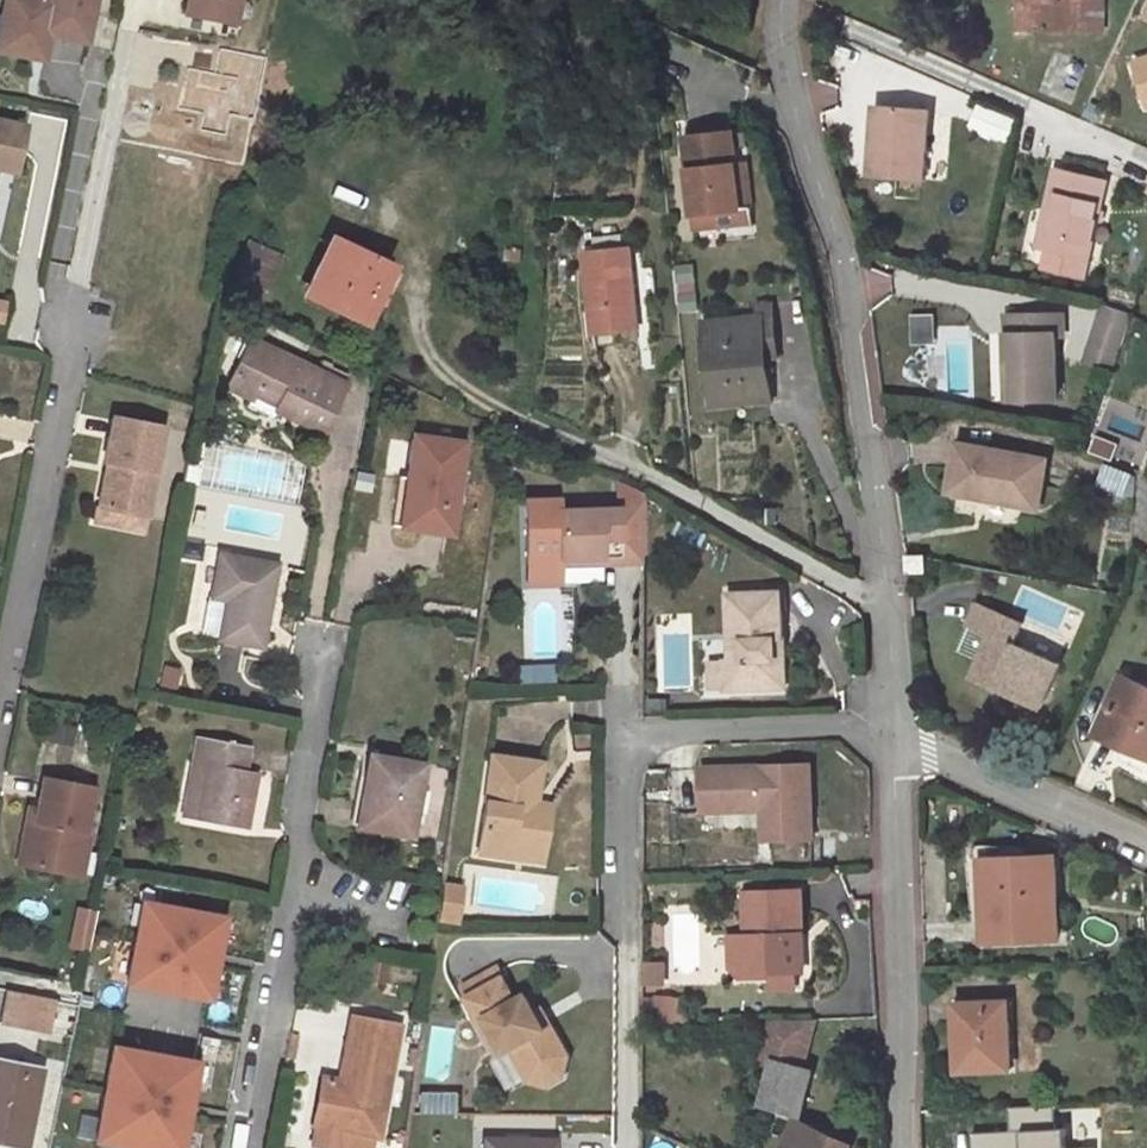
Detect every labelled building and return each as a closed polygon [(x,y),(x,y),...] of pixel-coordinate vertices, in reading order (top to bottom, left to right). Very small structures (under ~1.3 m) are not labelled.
[(1,15),(7,26),(2,52),(34,58),(41,29),(49,31),(87,39),(95,0),(4,0),(1,15)] [(185,15),(217,20),(221,0),(188,0),(185,15)] [(239,0),(221,0),(217,20),(234,24),(239,0)] [(1032,30),(1079,30),(1079,26),(1103,26),(1103,0),(1032,0),(1032,30)] [(41,29),(34,58),(43,60),(49,31),(41,29)] [(1134,63),(1146,107),(1146,59),(1134,63)] [(971,124),(1009,136),(1015,117),(978,104),(971,124)] [(923,180),(929,110),(881,106),(877,145),(871,144),(868,176),(923,180)] [(15,172),(24,126),(0,121),(0,169),(15,172)] [(737,165),(734,134),(686,138),(693,215),(741,210),(737,165)] [(741,210),(693,215),(695,229),(754,224),(748,165),(737,165),(741,210)] [(1086,261),(1106,180),(1056,168),(1046,211),(1052,213),(1044,244),(1043,251),(1048,252),(1086,261)] [(1052,213),(1046,211),(1038,243),(1044,244),(1052,213)] [(331,241),(306,294),(363,322),(389,268),(331,241)] [(225,292),(258,307),(280,259),(246,244),(225,292)] [(631,248),(586,252),(593,334),(638,329),(631,248)] [(1082,277),(1086,261),(1048,252),(1044,269),(1082,277)] [(1109,287),(1104,303),(1129,310),(1134,294),(1109,287)] [(761,317),(765,357),(778,356),(774,305),(759,306),(760,317),(761,317)] [(1132,314),(1105,305),(1085,361),(1113,371),(1132,314)] [(1020,401),(1056,400),(1055,336),(1063,336),(1063,315),(1007,316),(1007,358),(1013,358),(1019,358),(1020,401)] [(705,323),(712,405),(769,401),(765,357),(761,317),(760,317),(705,323)] [(316,371),(248,338),(225,386),(249,397),(246,404),(272,417),(275,410),(322,433),(344,384),(342,383),(316,371)] [(321,361),(316,371),(342,383),(347,374),(321,361)] [(112,417),(103,462),(106,463),(98,507),(145,516),(163,427),(112,417)] [(410,479),(403,528),(449,534),(462,443),(412,436),(407,479),(410,479)] [(985,499),(1037,509),(1046,461),(957,445),(948,493),(977,498),(978,493),(986,494),(985,499)] [(187,457),(181,484),(194,486),(200,460),(187,457)] [(392,527),(403,528),(410,479),(407,479),(398,478),(392,527)] [(619,562),(644,562),(644,502),(617,503),(617,509),(557,510),(558,558),(618,557),(619,562)] [(145,516),(98,507),(94,521),(142,530),(145,516)] [(275,565),(219,555),(211,597),(208,595),(200,633),(218,637),(218,638),(260,646),(275,565)] [(925,557),(907,558),(908,573),(925,572),(925,557)] [(781,592),(728,594),(730,660),(725,660),(725,662),(726,688),(726,690),(777,688),(775,640),(783,639),(781,592)] [(1011,644),(1021,623),(977,604),(966,625),(989,635),(970,677),(1041,709),(1059,666),(1011,644)] [(775,640),(777,688),(785,688),(783,639),(775,640)] [(710,688),(726,688),(725,662),(709,663),(710,688)] [(163,664),(158,685),(176,690),(181,668),(163,664)] [(1122,678),(1098,733),(1123,744),(1127,736),(1134,739),(1130,747),(1127,755),(1146,764),(1146,689),(1122,678)] [(195,821),(245,830),(256,773),(244,770),(249,746),(198,736),(193,761),(206,763),(195,821)] [(1127,736),(1123,744),(1130,747),(1134,739),(1127,736)] [(360,825),(410,836),(423,764),(370,754),(362,796),(366,797),(360,825)] [(491,757),(477,853),(508,857),(510,839),(543,844),(547,811),(532,809),(539,763),(491,757)] [(182,819),(195,821),(206,763),(193,761),(182,819)] [(764,841),(814,839),(811,764),(701,768),(703,813),(763,810),(764,841)] [(25,819),(16,864),(65,873),(73,830),(84,832),(92,788),(42,778),(36,810),(34,821),(25,819)] [(25,819),(34,821),(36,810),(27,808),(25,819)] [(73,830),(65,873),(80,876),(88,832),(84,832),(73,830)] [(510,839),(508,857),(541,861),(543,844),(510,839)] [(986,941),(1057,939),(1054,867),(1029,868),(1028,858),(982,860),(986,941)] [(459,888),(441,886),(441,887),(437,916),(455,918),(459,888)] [(770,972),(796,971),(803,971),(800,891),(745,893),(746,937),(730,937),(731,968),(741,978),(770,977),(770,972)] [(208,998),(223,918),(142,903),(127,983),(208,998)] [(487,1018),(505,1052),(516,1046),(524,1061),(523,1066),(531,1081),(547,1086),(562,1077),(567,1056),(554,1032),(545,1029),(536,1012),(526,996),(515,1002),(496,969),(461,988),(477,1015),(487,1018)] [(770,972),(770,977),(770,990),(797,989),(796,971),(770,972)] [(53,1000),(78,1005),(80,993),(56,988),(53,1000)] [(6,991),(0,1021),(0,1023),(47,1032),(53,1000),(6,991)] [(641,999),(641,1020),(655,1020),(655,999),(641,999)] [(655,999),(655,1020),(673,1020),(673,999),(655,999)] [(53,1000),(47,1032),(71,1037),(78,1005),(53,1000)] [(965,1071),(1010,1069),(1007,1002),(958,1004),(959,1025),(956,1025),(957,1056),(964,1056),(965,1071)] [(542,1010),(536,1012),(545,1029),(554,1032),(542,1010)] [(499,1055),(505,1052),(487,1018),(477,1015),(499,1055)] [(398,1026),(351,1017),(339,1082),(322,1078),(313,1125),(315,1125),(311,1146),(322,1147),(372,1147),(374,1136),(377,1137),(398,1026)] [(770,1022),(767,1034),(807,1045),(813,1020),(770,1022)] [(807,1045),(767,1034),(761,1058),(772,1061),(760,1105),(801,1115),(812,1070),(800,1067),(807,1045)] [(196,1063),(113,1048),(96,1140),(141,1147),(180,1147),(196,1063)] [(496,1058),(505,1084),(519,1079),(511,1053),(496,1058)] [(25,1147),(40,1070),(0,1061),(0,1142),(25,1147)] [(851,1144),(796,1119),(783,1147),(850,1147),(851,1144)] [(556,1134),(478,1134),(478,1147),(556,1147),(556,1134)]
